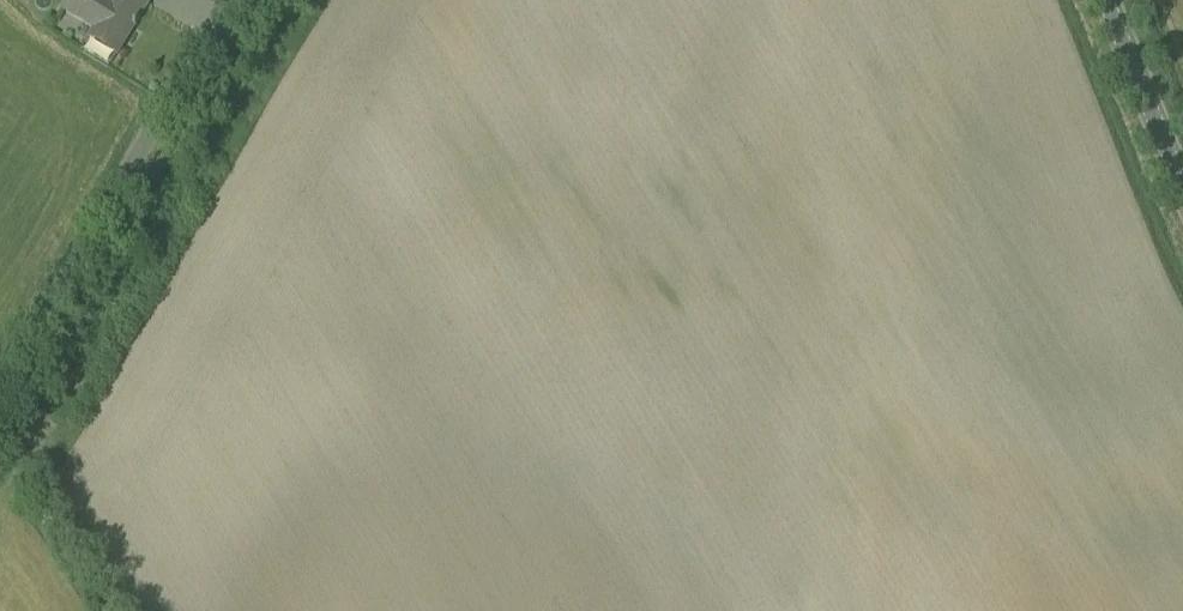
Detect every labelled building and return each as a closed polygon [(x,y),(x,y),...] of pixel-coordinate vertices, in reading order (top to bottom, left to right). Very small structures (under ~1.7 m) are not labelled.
[(112,2),(109,0),(69,0),(63,10),(95,30),(91,35),(120,53),(148,6),(143,3),(145,0),(113,0),(112,2)]
